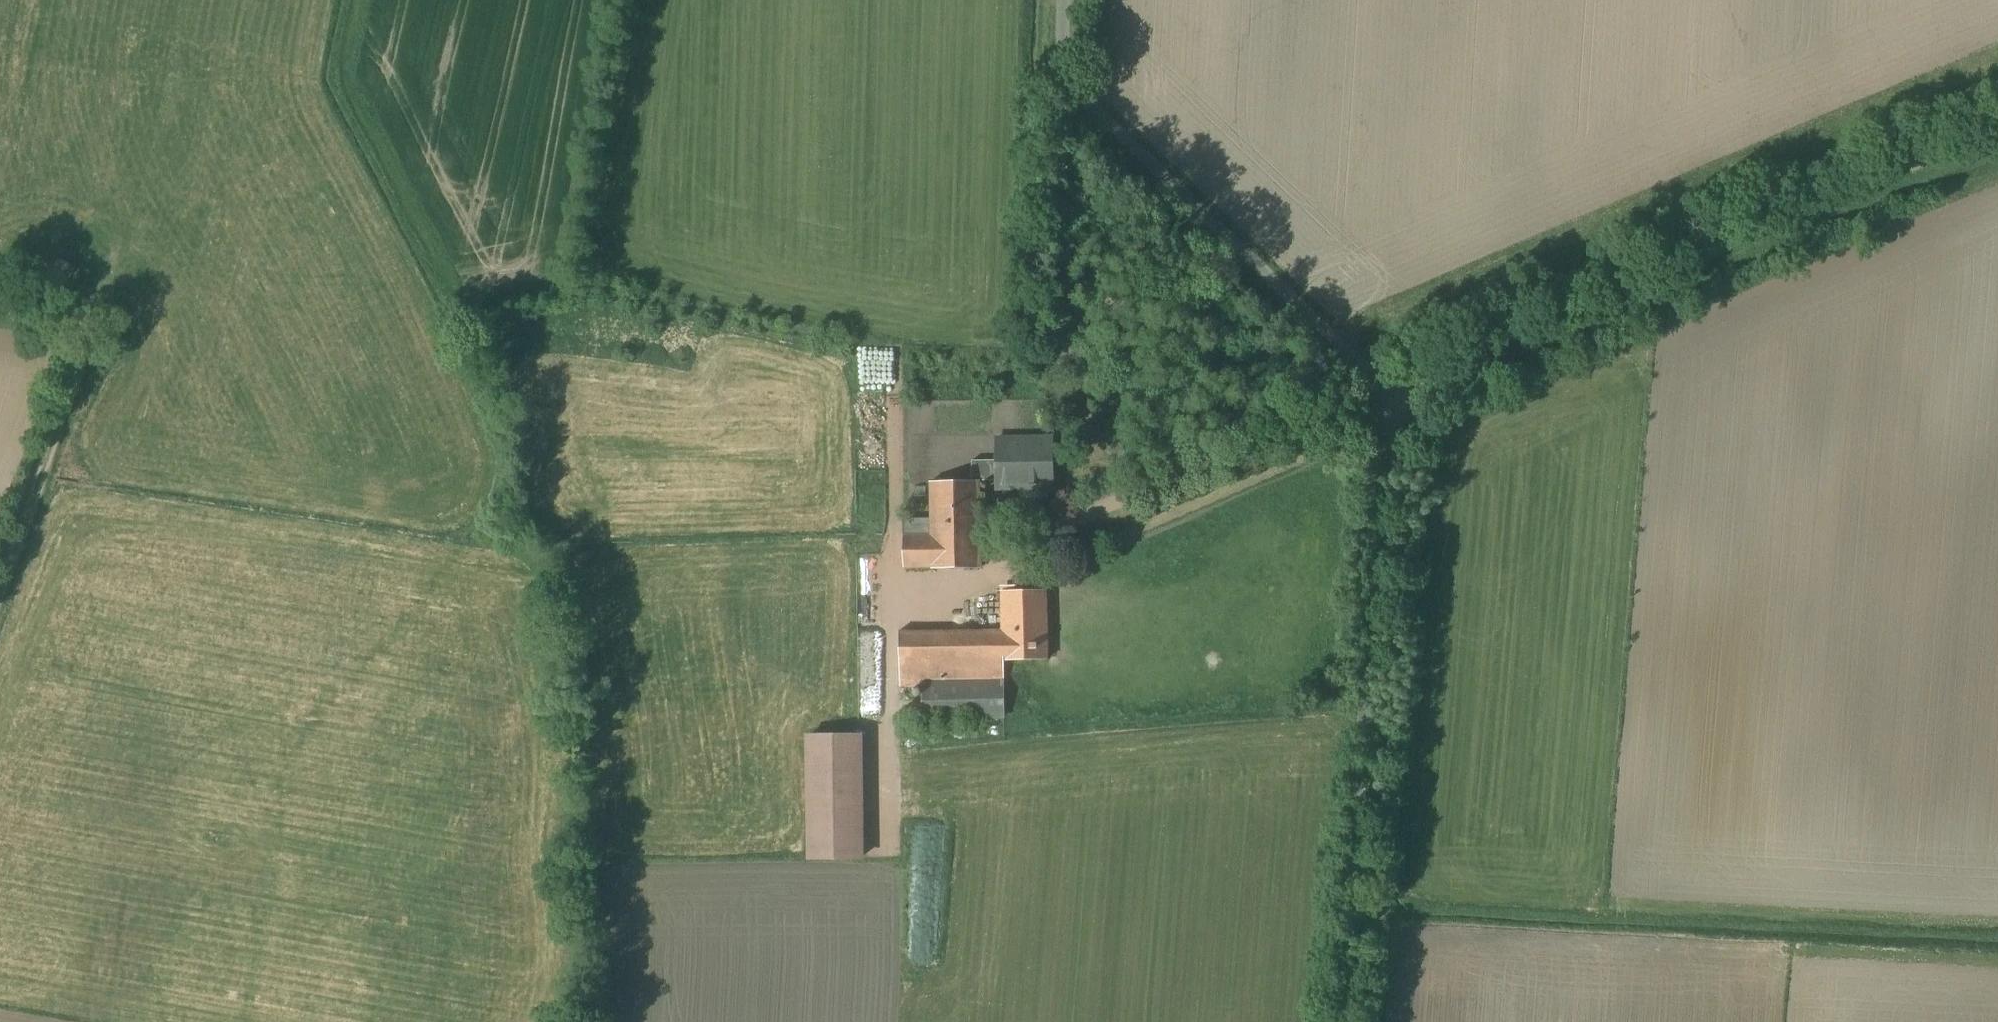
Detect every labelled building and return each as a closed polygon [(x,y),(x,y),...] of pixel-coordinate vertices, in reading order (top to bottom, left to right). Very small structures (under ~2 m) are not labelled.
[(73,269),(59,259),(46,279),(60,288),(73,269)] [(1053,439),(995,440),(996,460),(972,461),(972,481),(979,481),(995,481),(996,488),(1054,487),(1053,439)] [(979,481),(972,481),(930,482),(931,520),(903,520),(904,568),(932,568),(932,569),(981,568),(979,481)] [(1003,631),(899,633),(900,686),(922,685),(923,718),(1004,716),(1003,661),(1046,660),(1045,591),(1003,591),(1003,631)] [(860,736),(808,736),(809,859),(861,858),(860,736)]
